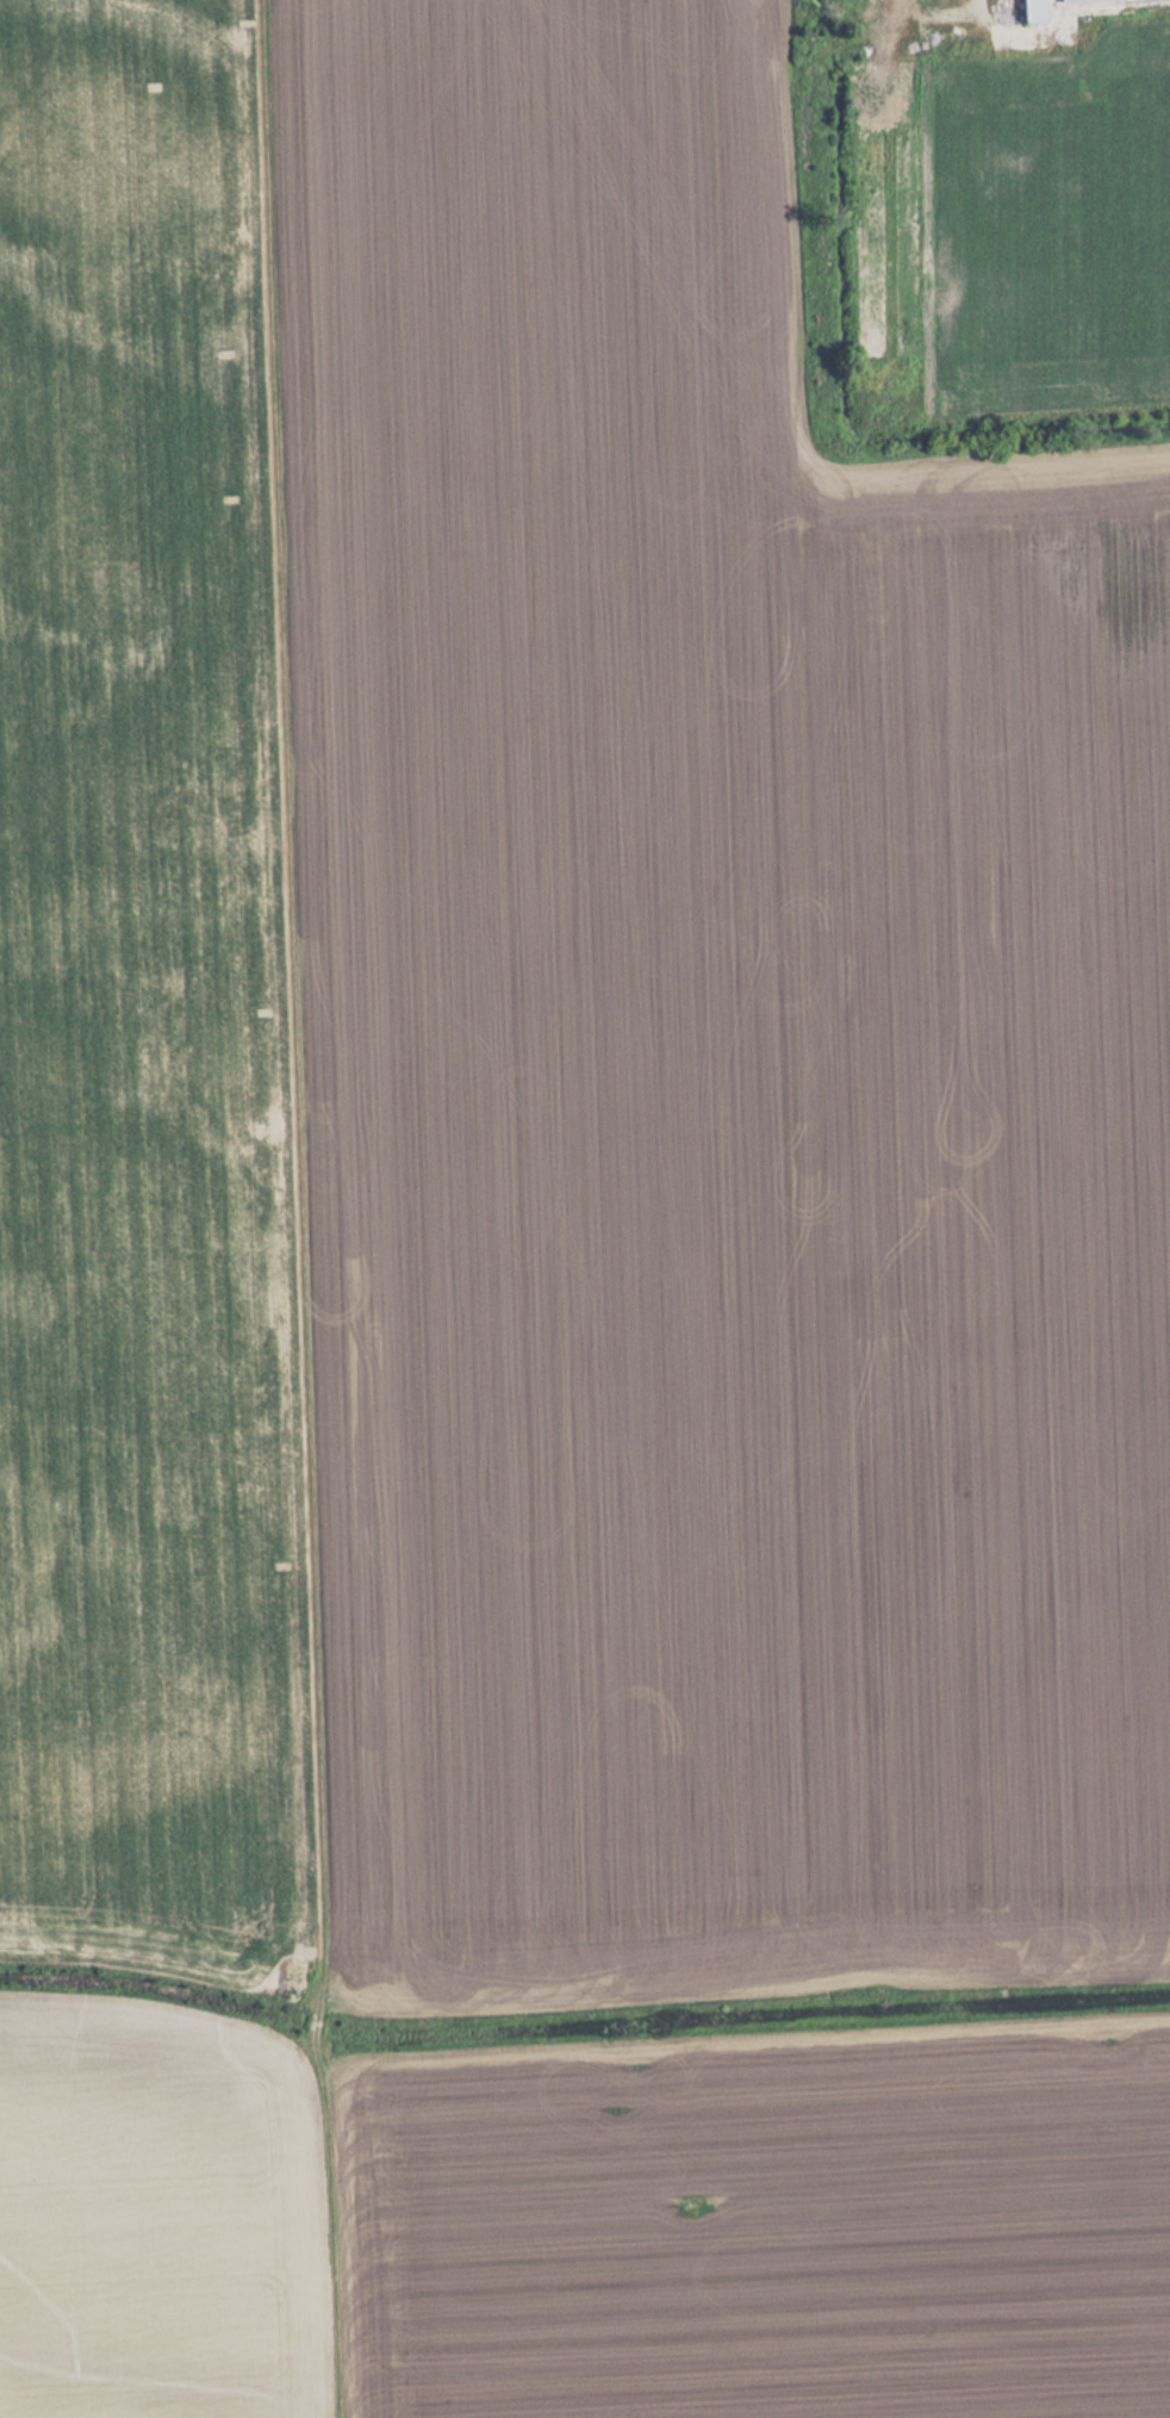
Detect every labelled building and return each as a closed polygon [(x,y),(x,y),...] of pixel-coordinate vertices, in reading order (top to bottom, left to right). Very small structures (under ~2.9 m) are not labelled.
[(1027,22),(1048,21),(1047,0),(1026,0),(1027,22)]
